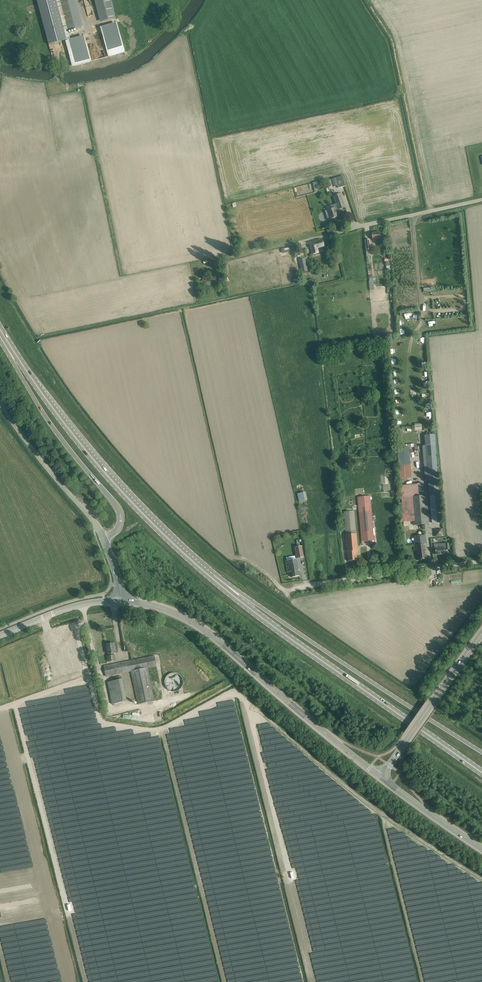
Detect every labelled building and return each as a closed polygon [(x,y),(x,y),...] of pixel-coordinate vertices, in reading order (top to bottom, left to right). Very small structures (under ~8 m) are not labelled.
[(68,31),(60,0),(38,0),(50,44),(70,39),(68,31)] [(77,0),(60,0),(68,31),(84,27),(77,0)] [(100,22),(116,18),(111,0),(94,0),(100,22)] [(104,39),(108,58),(125,54),(121,35),(104,39)] [(343,176),(336,178),(338,185),(338,188),(345,186),(343,179),(345,178),(344,176),(343,176)] [(335,211),(338,210),(345,207),(341,194),(333,196),(336,204),(329,206),(331,209),(328,210),(325,211),(328,220),(331,219),(337,217),(335,211)] [(322,240),(309,244),(313,254),(318,253),(317,248),(324,246),(322,240)] [(212,276),(211,276),(211,274),(207,275),(208,277),(202,278),(203,280),(200,281),(202,287),(213,284),(212,276)] [(440,495),(435,445),(426,446),(430,496),(440,495)] [(410,465),(399,465),(399,478),(410,477),(410,465)] [(414,497),(418,496),(418,485),(400,486),(403,526),(409,526),(416,525),(414,497)] [(306,488),(299,490),(301,499),(308,498),(306,488)] [(432,524),(442,523),(440,495),(430,496),(432,524)] [(374,535),(370,496),(358,497),(362,542),(374,540),(374,543),(376,543),(375,535),(374,535)] [(427,496),(418,496),(414,497),(416,525),(424,524),(424,523),(429,523),(427,496)] [(354,511),(344,512),(346,535),(348,561),(357,560),(356,552),(357,552),(357,550),(358,550),(354,511)] [(427,545),(425,535),(413,536),(414,545),(413,545),(414,551),(417,550),(418,560),(427,559),(425,546),(427,545)] [(444,554),(444,548),(446,548),(446,549),(449,549),(449,543),(444,543),(438,543),(439,548),(435,548),(435,554),(444,554)] [(304,558),(302,546),(295,547),(297,559),(304,558)] [(294,556),(286,557),(287,560),(286,561),(288,572),(291,572),(292,577),(299,576),(296,559),(295,559),(294,556)] [(107,644),(108,653),(109,656),(108,656),(108,661),(115,660),(114,653),(115,653),(114,643),(107,644)] [(154,701),(147,668),(156,666),(154,656),(104,666),(106,676),(130,671),(137,704),(154,701)] [(175,673),(174,673),(173,673),(172,673),(171,673),(170,673),(169,674),(168,674),(168,675),(167,676),(166,677),(166,678),(165,678),(165,679),(165,680),(165,681),(165,682),(165,683),(165,684),(165,685),(166,686),(166,687),(167,688),(168,689),(169,690),(170,690),(171,691),(172,691),(173,691),(174,691),(175,691),(176,691),(177,691),(177,690),(178,690),(179,690),(179,689),(180,689),(181,688),(182,687),(182,686),(183,685),(183,684),(183,683),(183,682),(183,681),(183,680),(183,679),(182,678),(182,677),(182,676),(181,676),(181,675),(180,675),(179,674),(178,674),(178,673),(177,673),(176,673),(175,673)] [(108,682),(112,704),(126,701),(122,679),(108,682)]
